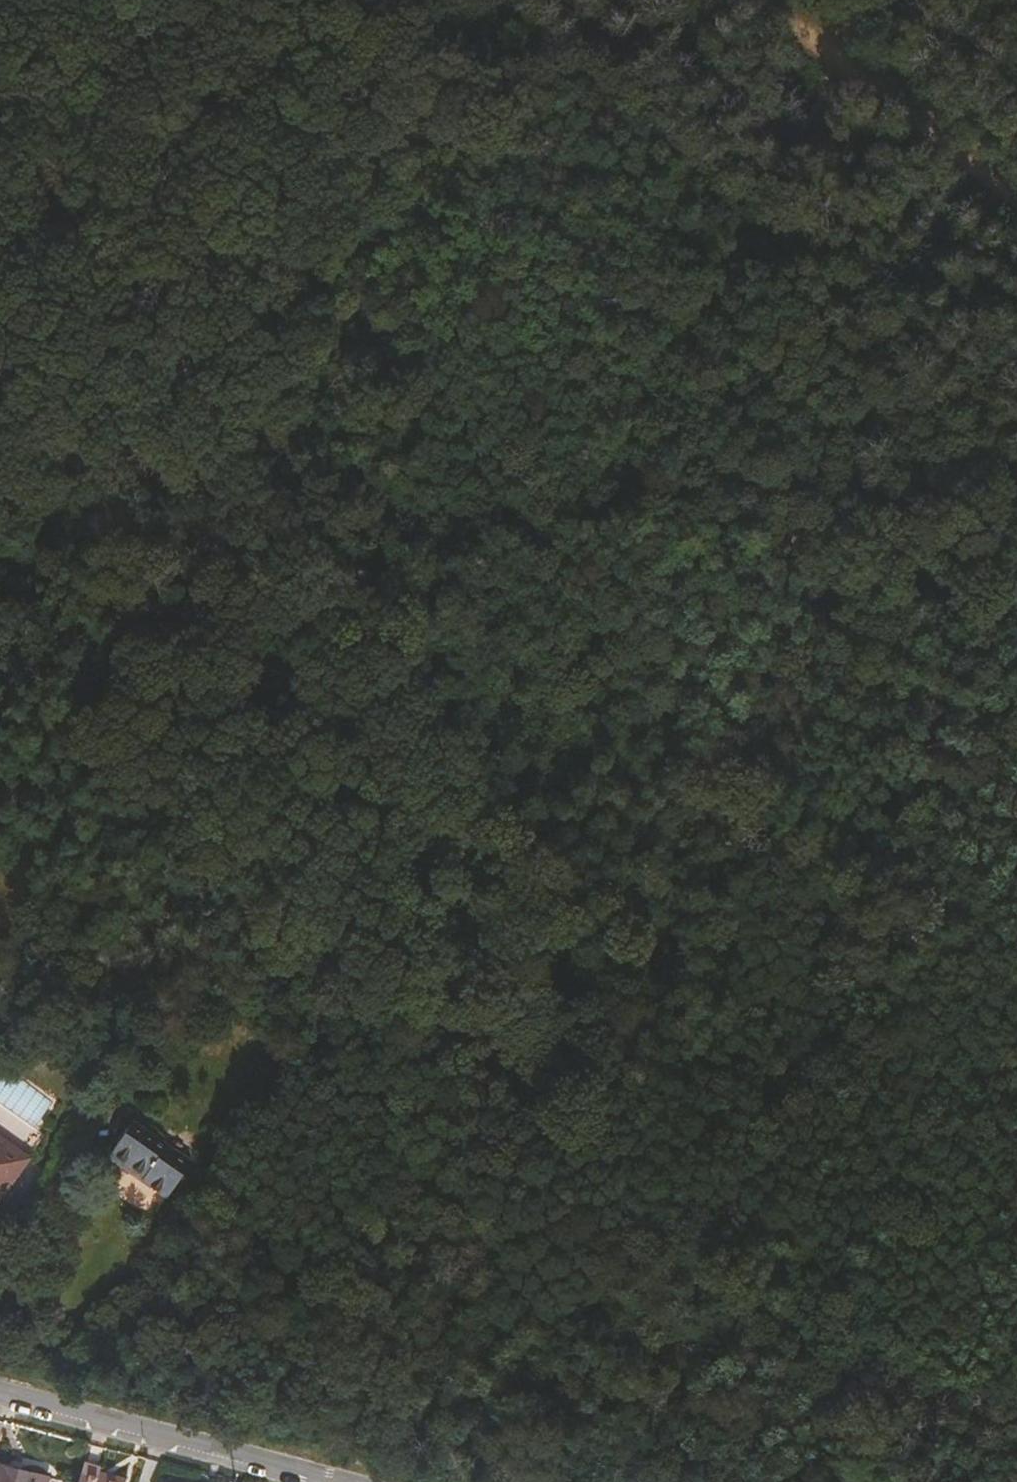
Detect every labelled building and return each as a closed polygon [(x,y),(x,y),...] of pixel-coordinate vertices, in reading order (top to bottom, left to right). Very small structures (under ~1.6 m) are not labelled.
[(106,1121),(84,1150),(115,1173),(111,1178),(136,1197),(162,1163),(106,1121)] [(115,1173),(84,1150),(80,1156),(111,1178),(115,1173)] [(99,1465),(83,1460),(76,1481),(123,1481),(96,1474),(98,1470),(99,1465)] [(44,1479),(0,1464),(0,1481),(43,1481),(44,1479)] [(96,1474),(123,1481),(124,1481),(125,1478),(98,1470),(96,1474)]
